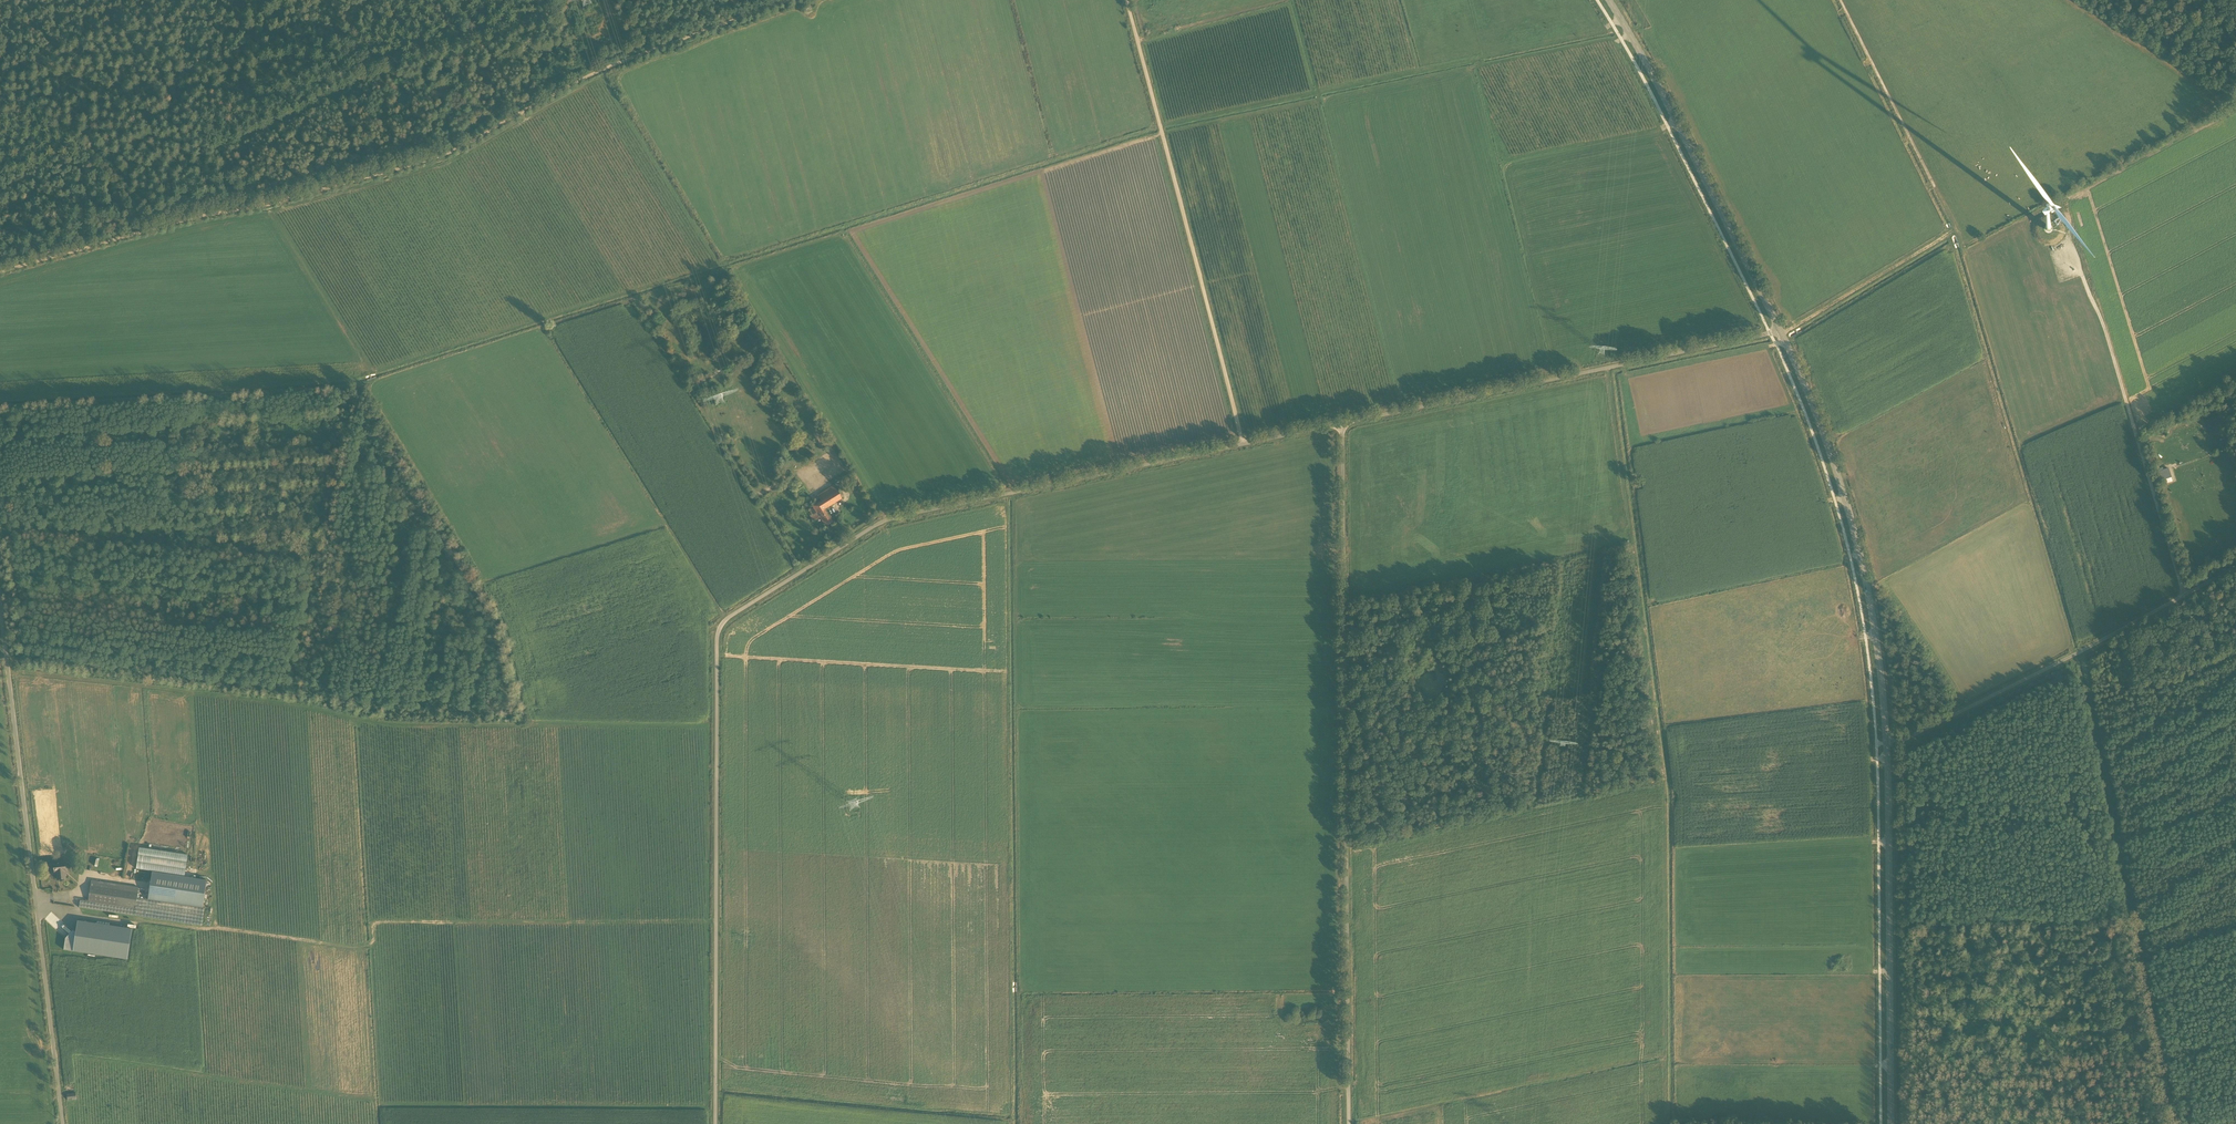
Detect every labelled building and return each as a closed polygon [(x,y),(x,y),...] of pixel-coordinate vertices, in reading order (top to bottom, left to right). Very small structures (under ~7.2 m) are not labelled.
[(814,6),(805,8),(807,19),(816,17),(814,6)] [(2043,228),(2043,229),(2043,230),(2043,231),(2043,232),(2044,232),(2044,233),(2045,234),(2046,234),(2046,235),(2047,235),(2048,235),(2049,235),(2051,235),(2052,235),(2052,234),(2053,234),(2053,233),(2054,233),(2054,232),(2055,231),(2055,230),(2055,229),(2055,228),(2055,227),(2054,227),(2054,226),(2053,225),(2052,224),(2051,224),(2051,223),(2050,223),(2049,223),(2048,223),(2047,223),(2046,224),(2045,225),(2044,225),(2044,226),(2043,226),(2043,227),(2043,228)] [(2168,468),(2158,472),(2160,478),(2163,477),(2164,480),(2171,478),(2171,477),(2168,468)] [(824,510),(841,499),(837,491),(812,506),(826,527),(833,523),(824,510)] [(67,879),(66,872),(67,871),(66,862),(59,863),(57,864),(54,865),(55,873),(58,873),(58,874),(57,874),(58,880),(67,879)] [(152,871),(148,899),(203,907),(207,879),(152,871)] [(92,880),(89,901),(136,908),(137,898),(139,887),(97,881),(92,880)] [(137,898),(136,908),(89,901),(81,900),(79,907),(197,927),(202,925),(205,907),(203,907),(148,899),(148,900),(137,898)] [(64,950),(127,960),(132,929),(77,921),(76,931),(72,931),(66,938),(64,950)]
